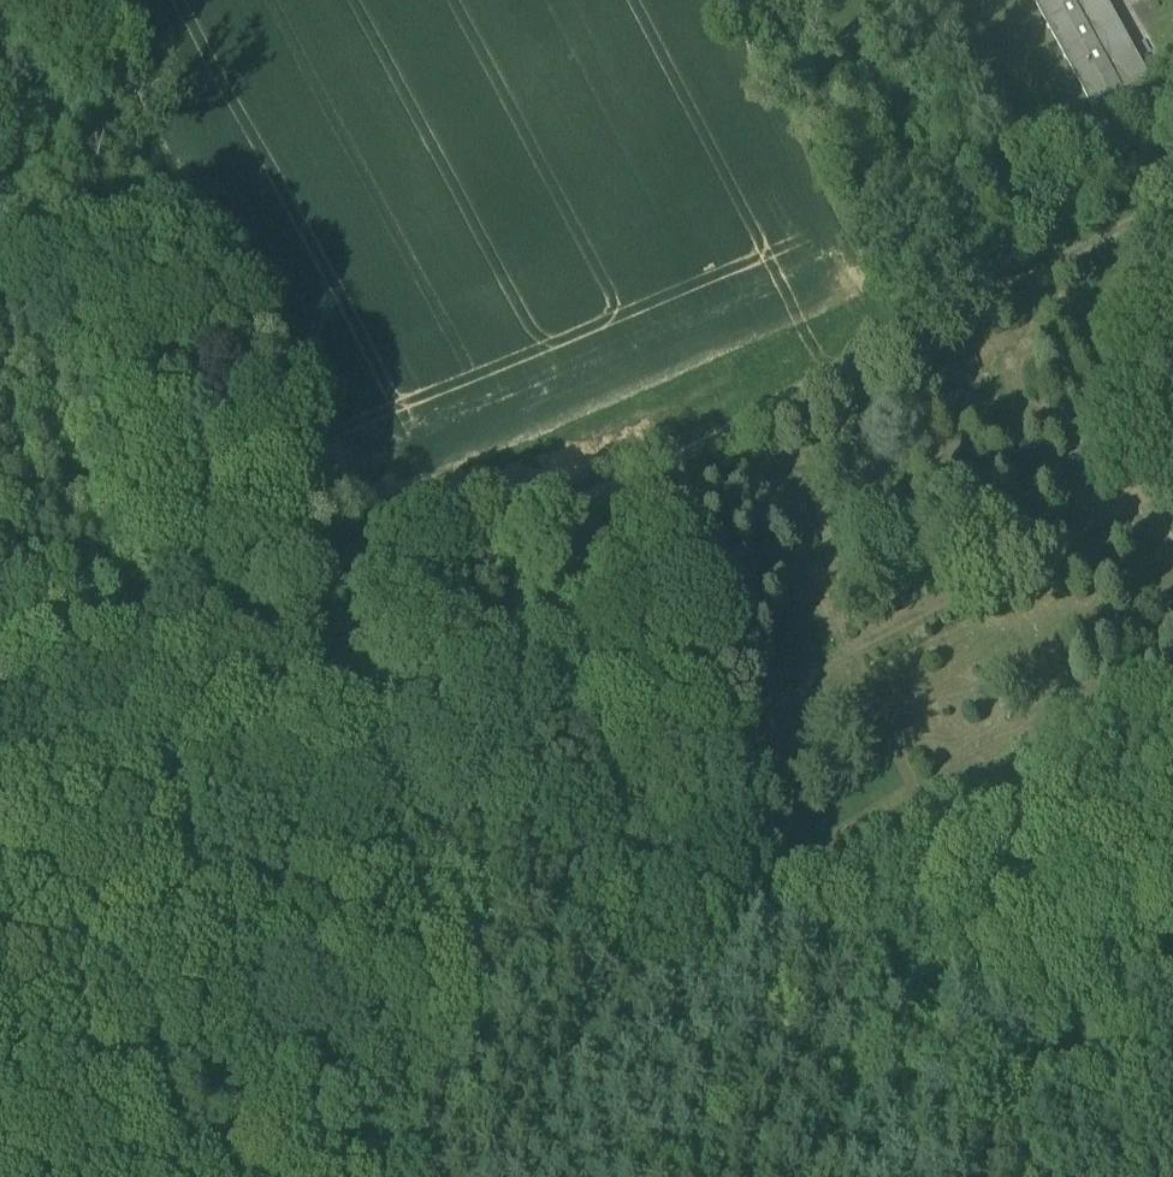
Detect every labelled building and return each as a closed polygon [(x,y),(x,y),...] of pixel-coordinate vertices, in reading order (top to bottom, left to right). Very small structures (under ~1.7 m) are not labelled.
[(1094,109),(1127,91),(1127,92),(1149,80),(1105,0),(1035,0),(1094,109)]
